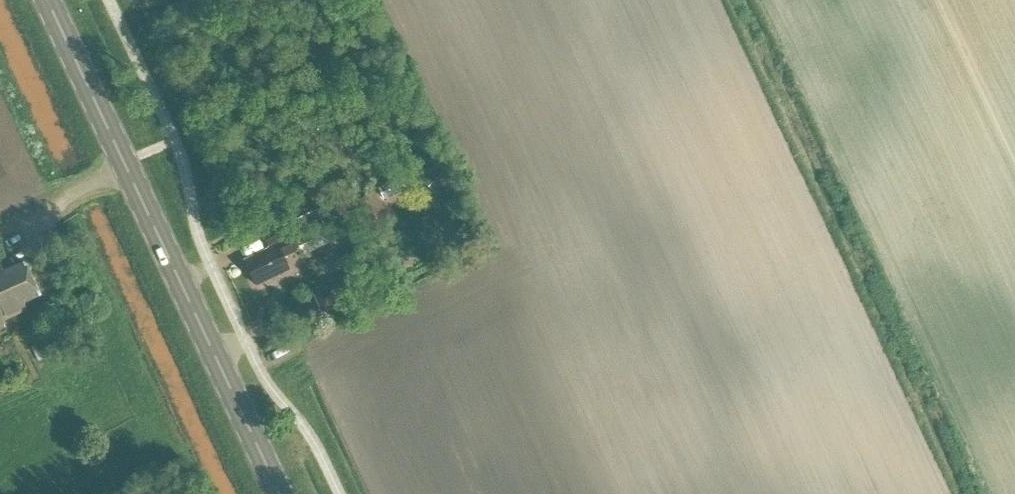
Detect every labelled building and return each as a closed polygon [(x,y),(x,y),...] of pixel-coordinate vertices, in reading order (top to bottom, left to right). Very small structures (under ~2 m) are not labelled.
[(260,253),(245,261),(256,286),(291,269),(284,256),(300,249),(299,246),(327,232),(316,209),(287,223),(287,222),(261,235),(268,248),(260,253)] [(4,322),(28,312),(25,304),(40,297),(24,261),(3,271),(0,265),(0,329),(6,326),(4,322)] [(334,279),(346,302),(365,292),(354,270),(334,279)]
